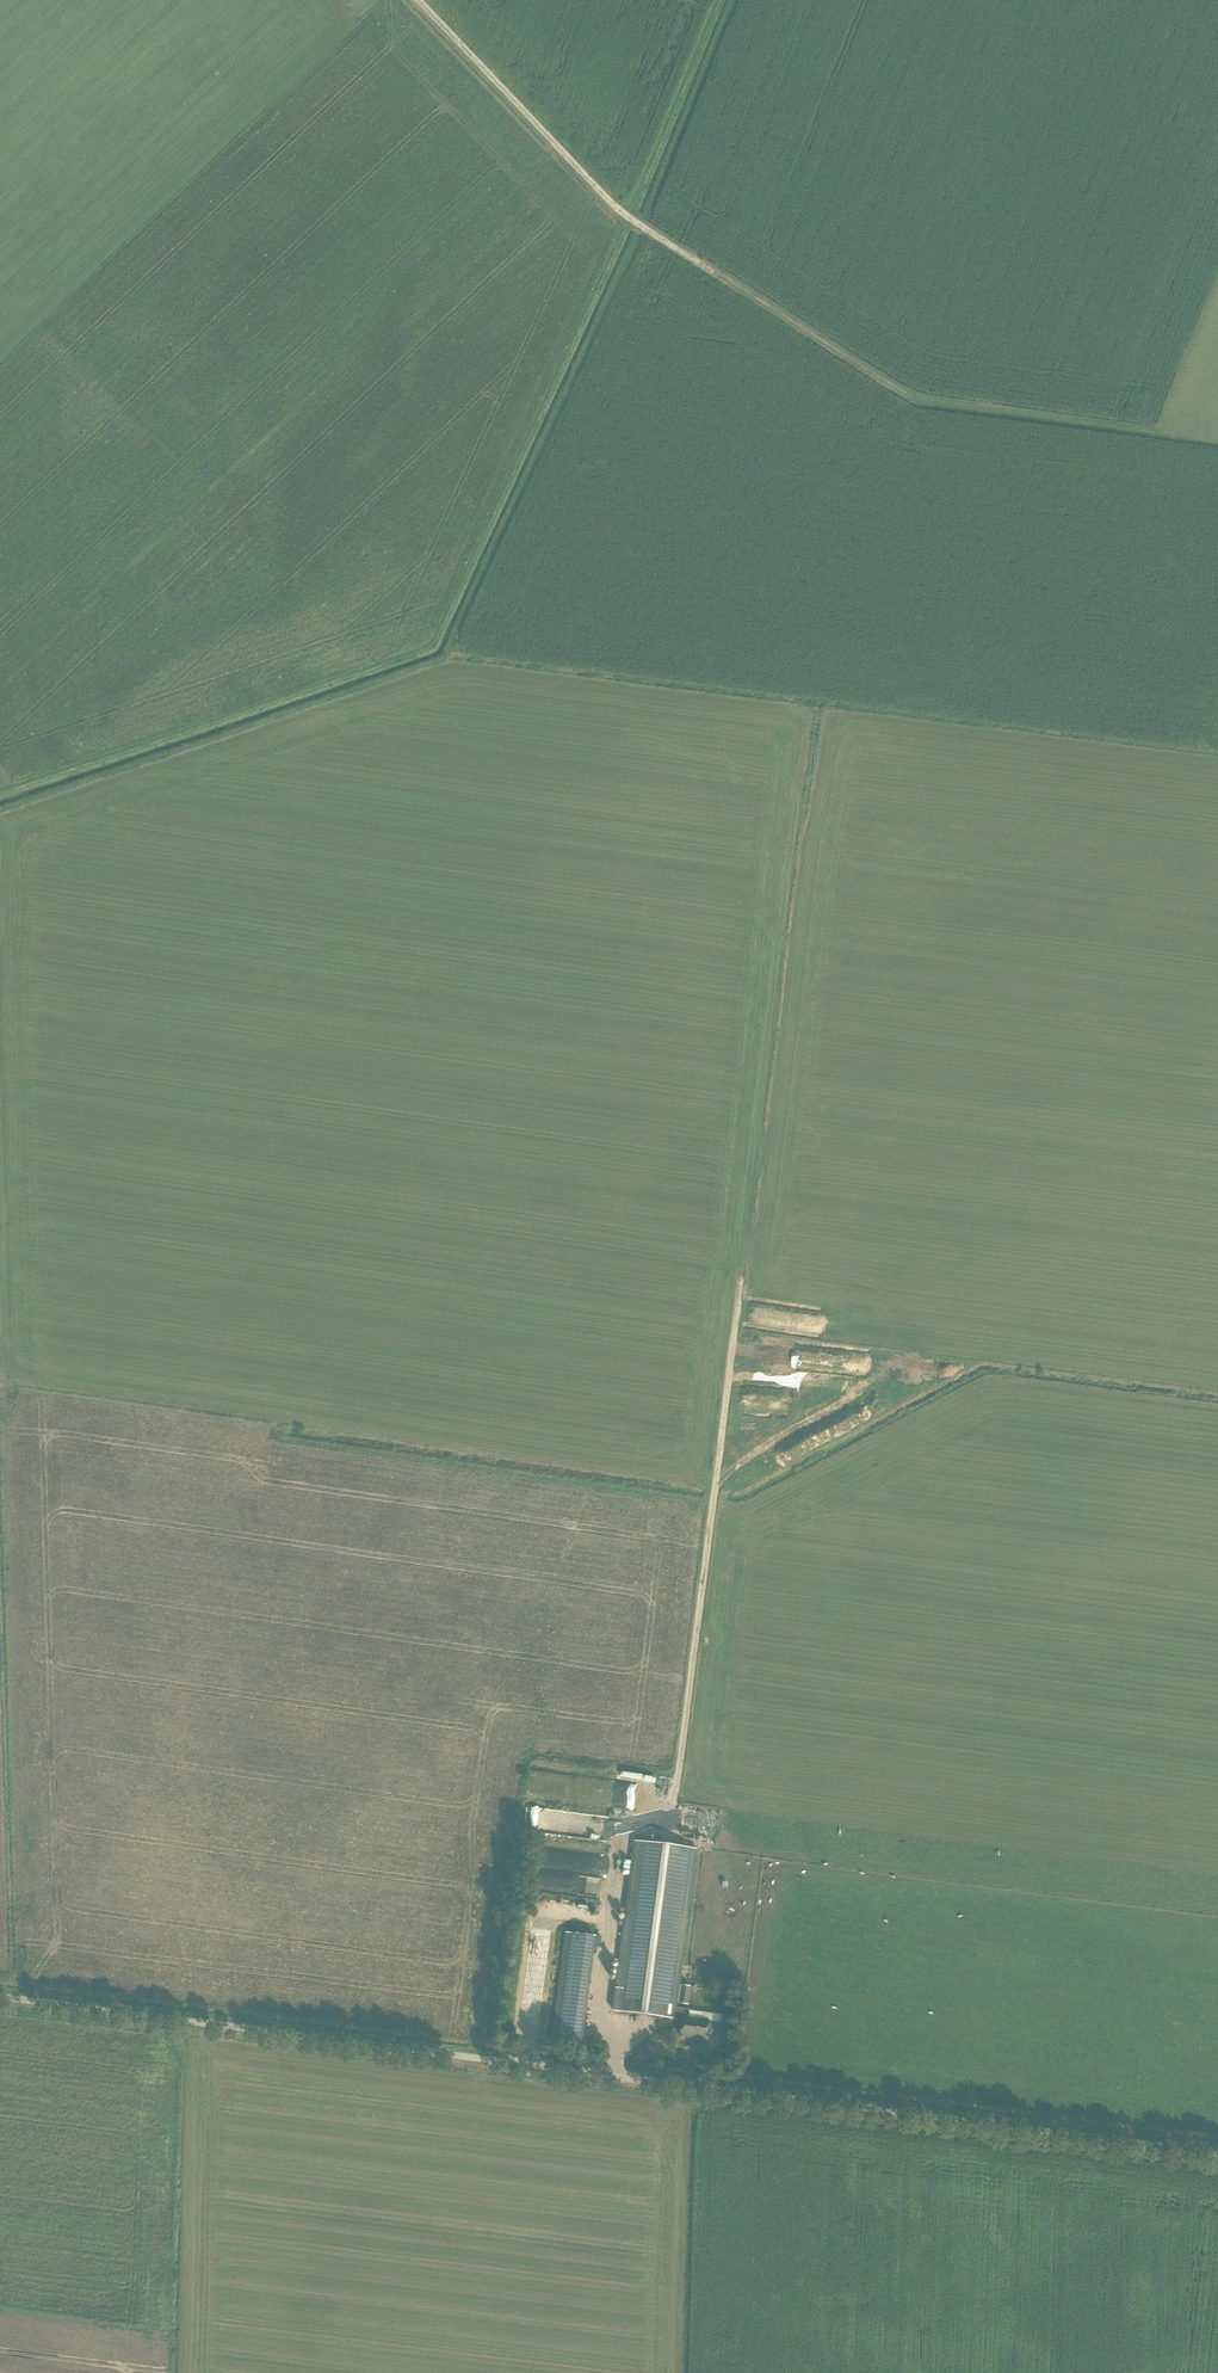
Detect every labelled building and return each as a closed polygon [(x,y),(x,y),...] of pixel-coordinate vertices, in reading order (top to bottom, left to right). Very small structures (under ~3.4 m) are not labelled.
[(791,1454),(801,1445),(793,1435),(783,1444),(791,1454)] [(635,1841),(613,2011),(673,2019),(674,2017),(682,2018),(680,2037),(706,2040),(708,2021),(688,2018),(689,2010),(675,2008),(696,1849),(635,1841)] [(553,1891),(586,1893),(587,1879),(546,1875),(545,1887),(553,1887),(553,1891)] [(565,1932),(551,2042),(580,2046),(594,1936),(565,1932)] [(687,2005),(689,1987),(680,1986),(677,2004),(687,2005)]
